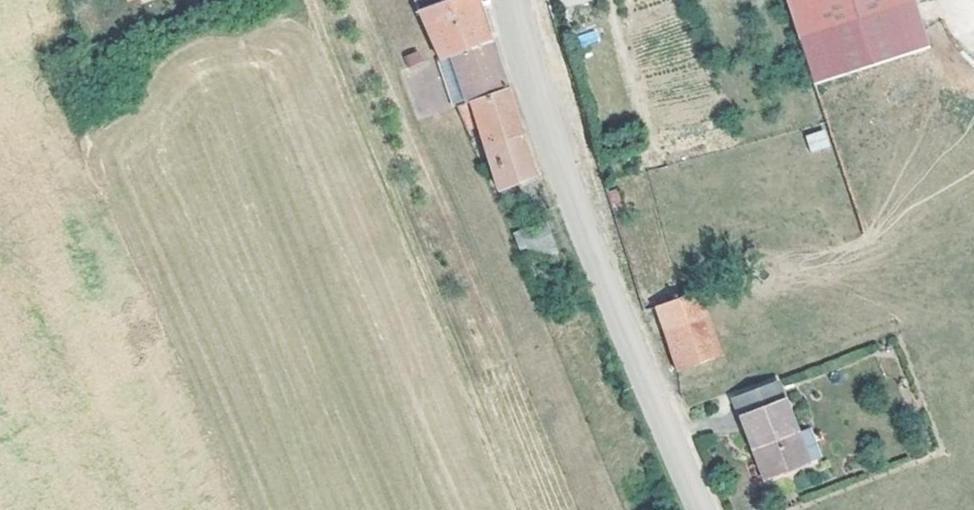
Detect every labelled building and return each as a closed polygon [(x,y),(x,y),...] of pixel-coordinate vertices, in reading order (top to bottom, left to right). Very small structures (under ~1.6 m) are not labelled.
[(414,1),(431,51),(446,46),(487,32),(476,0),(417,0),(414,1)] [(797,28),(876,0),(788,0),(797,28)] [(797,28),(814,75),(926,35),(913,0),(876,0),(797,28)] [(487,32),(446,46),(462,93),(466,91),(503,79),(495,54),(487,32)] [(503,79),(466,91),(492,160),(529,148),(519,121),(503,79)] [(824,127),(805,135),(811,152),(830,145),(824,127)] [(536,166),(529,148),(492,160),(497,176),(536,166)] [(519,234),(525,231),(533,251),(557,240),(542,205),(512,217),(519,234)] [(697,280),(653,294),(675,358),(718,343),(697,280)] [(801,450),(789,420),(771,370),(732,385),(760,464),(801,450)] [(789,420),(801,450),(817,444),(804,413),(789,420)]
